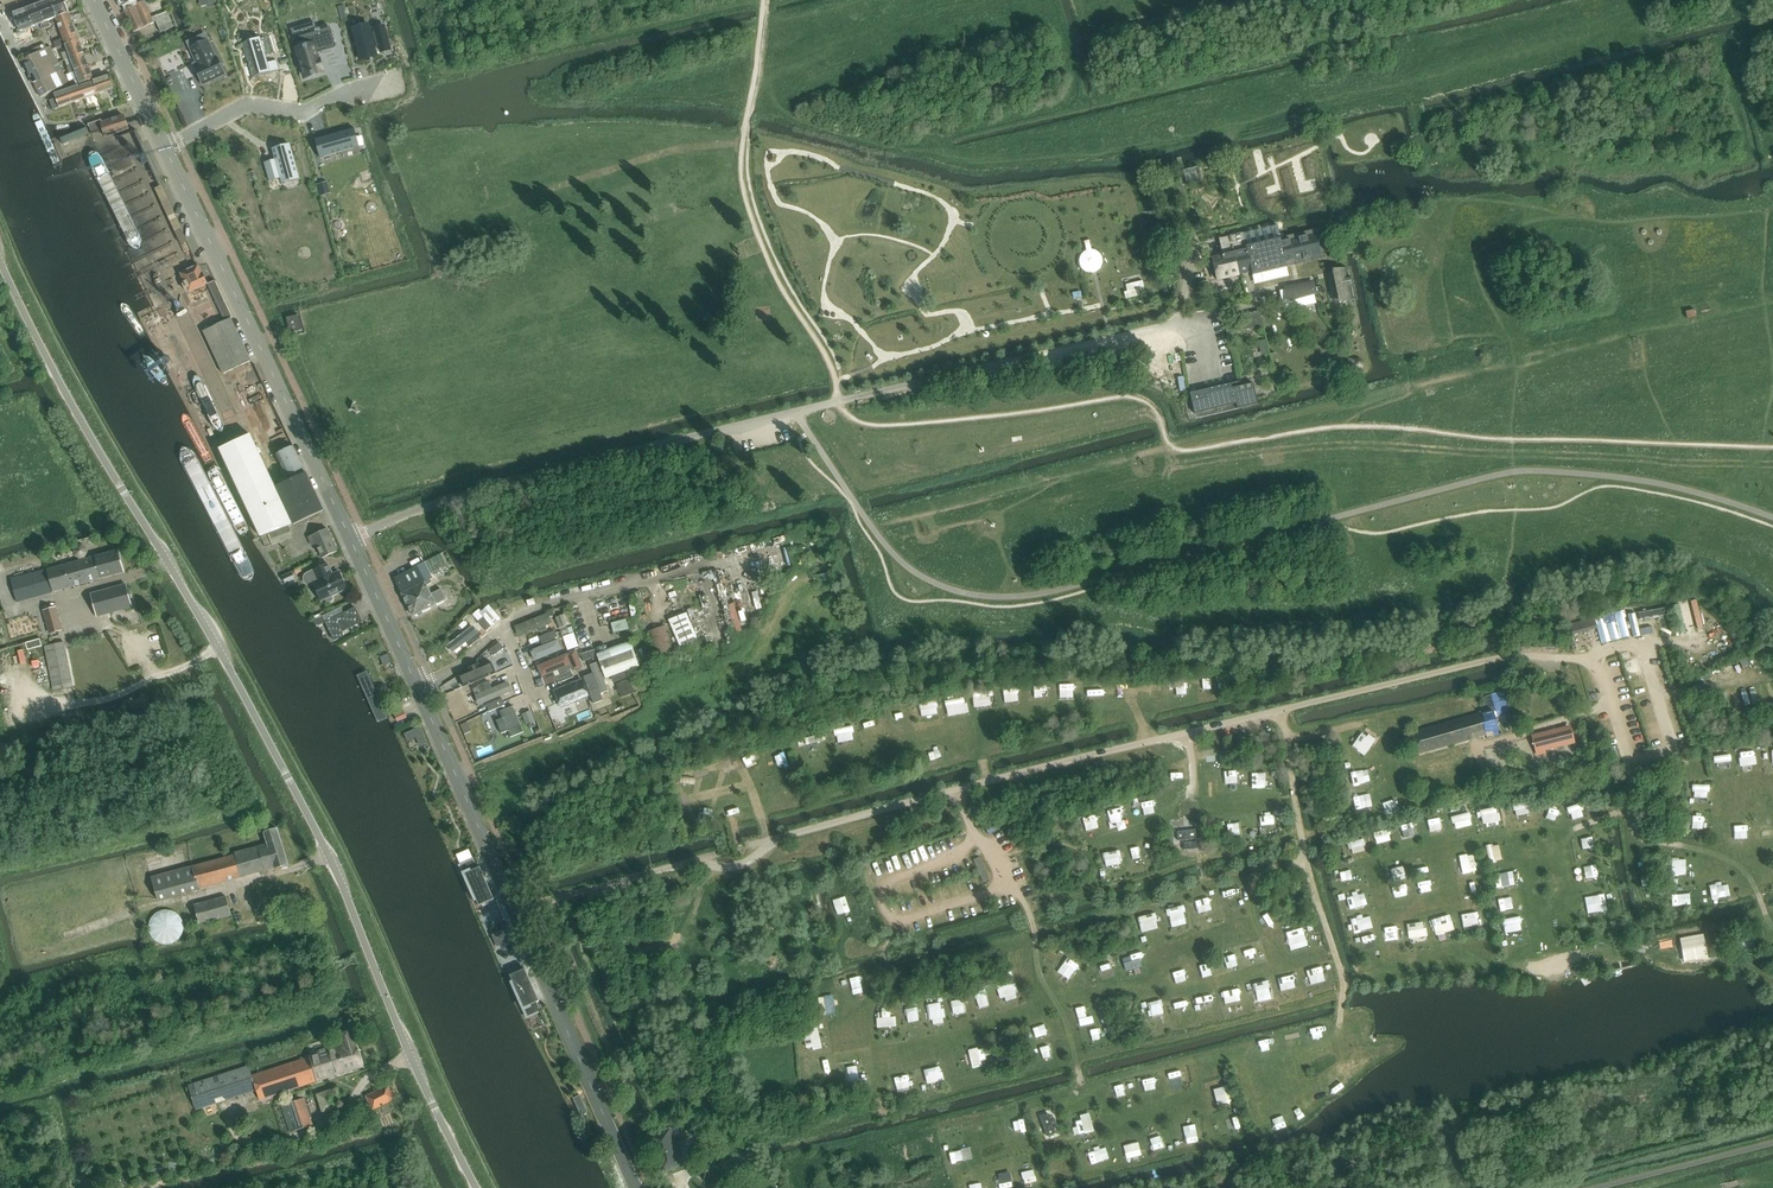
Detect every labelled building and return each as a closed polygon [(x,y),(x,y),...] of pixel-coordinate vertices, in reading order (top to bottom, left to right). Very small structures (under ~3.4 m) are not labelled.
[(56,18),(49,0),(38,5),(47,28),(51,27),(49,21),(56,18)] [(49,0),(56,18),(68,14),(69,13),(64,0),(50,0),(49,0)] [(144,1),(124,10),(134,32),(154,23),(144,1)] [(38,5),(26,9),(33,27),(41,24),(43,30),(47,28),(38,5)] [(26,9),(13,14),(16,20),(11,22),(14,29),(18,27),(20,32),(33,27),(26,9)] [(174,28),(167,13),(155,18),(162,33),(174,28)] [(64,41),(65,44),(78,40),(68,14),(56,18),(64,41)] [(370,26),(352,31),(360,60),(378,55),(376,49),(378,48),(379,50),(391,47),(386,28),(374,31),(374,33),(372,34),(370,26)] [(330,29),(305,36),(308,47),(297,50),(305,77),(312,75),(312,76),(315,75),(315,74),(322,72),(321,69),(322,69),(319,61),(318,61),(316,54),(336,48),(330,29)] [(268,63),(266,56),(275,53),(270,37),(262,39),(262,38),(242,44),(252,78),(280,70),(277,61),(268,63)] [(68,52),(62,54),(64,60),(83,53),(78,40),(65,44),(68,52)] [(225,75),(217,57),(216,58),(208,41),(191,49),(199,66),(195,68),(203,85),(225,75)] [(32,56),(23,61),(41,98),(69,84),(51,47),(47,49),(45,44),(30,52),(32,56)] [(83,53),(64,60),(70,73),(75,71),(88,66),(83,53)] [(78,79),(75,80),(76,85),(81,83),(93,79),(88,66),(75,71),(78,79)] [(110,76),(94,81),(98,95),(114,89),(110,76)] [(93,79),(81,83),(86,99),(98,95),(94,81),(93,79)] [(76,85),(77,87),(76,87),(76,85),(69,88),(74,103),(86,99),(81,83),(76,85)] [(55,95),(56,99),(51,101),(54,110),(74,103),(69,88),(62,90),(62,92),(55,95)] [(129,130),(124,116),(102,124),(101,122),(89,125),(92,134),(104,131),(106,137),(129,130)] [(357,148),(352,129),(315,140),(320,158),(357,148)] [(289,145),(273,149),(276,160),(265,163),(270,181),(281,178),(283,183),(299,179),(289,145)] [(327,182),(318,185),(321,196),(330,194),(327,182)] [(162,186),(155,189),(160,199),(166,196),(162,186)] [(181,229),(175,232),(181,244),(187,241),(182,229),(181,229)] [(1246,250),(1212,258),(1217,280),(1251,272),(1252,276),(1287,268),(1286,264),(1295,262),(1290,240),(1281,242),(1280,238),(1245,246),(1246,250)] [(1101,260),(1101,259),(1101,258),(1100,258),(1100,257),(1099,256),(1099,255),(1098,255),(1098,254),(1097,253),(1096,253),(1095,253),(1094,252),(1093,252),(1092,252),(1091,252),(1090,252),(1089,252),(1088,252),(1087,252),(1087,253),(1086,253),(1085,254),(1084,254),(1084,255),(1083,256),(1083,257),(1082,257),(1082,258),(1082,259),(1081,260),(1081,261),(1081,262),(1081,263),(1081,264),(1082,264),(1082,265),(1082,266),(1083,267),(1084,268),(1084,269),(1085,269),(1085,270),(1086,270),(1087,271),(1088,271),(1089,271),(1090,271),(1091,272),(1092,272),(1092,271),(1093,271),(1094,271),(1095,271),(1096,270),(1097,270),(1098,269),(1099,268),(1099,267),(1100,267),(1100,266),(1100,265),(1101,264),(1101,263),(1101,262),(1101,261),(1101,260)] [(188,271),(181,274),(185,282),(183,285),(186,291),(189,293),(207,285),(207,284),(202,274),(198,266),(194,268),(188,271)] [(1332,274),(1333,280),(1331,281),(1335,302),(1354,298),(1354,300),(1354,299),(1348,269),(1348,271),(1332,274)] [(233,317),(216,281),(207,284),(207,285),(208,284),(225,321),(233,317)] [(1143,281),(1126,285),(1127,292),(1124,292),(1126,299),(1143,295),(1141,288),(1144,288),(1143,281)] [(1312,282),(1292,287),(1294,299),(1315,295),(1312,282)] [(1248,313),(1236,316),(1239,331),(1251,328),(1248,313)] [(291,333),(303,330),(300,316),(288,319),(291,333)] [(231,319),(204,331),(224,374),(251,362),(231,319)] [(1266,340),(1259,342),(1260,349),(1267,347),(1266,340)] [(1354,360),(1351,358),(1348,364),(1352,365),(1352,366),(1352,367),(1353,367),(1353,368),(1354,369),(1355,370),(1356,370),(1357,370),(1357,371),(1358,371),(1358,370),(1359,370),(1360,370),(1361,370),(1361,369),(1362,369),(1362,368),(1363,368),(1363,367),(1363,366),(1364,365),(1364,364),(1363,363),(1363,362),(1362,361),(1362,360),(1361,360),(1360,359),(1359,359),(1358,359),(1357,359),(1356,359),(1355,359),(1355,360),(1354,360)] [(1256,404),(1252,383),(1231,388),(1230,384),(1188,393),(1193,414),(1235,404),(1236,409),(1256,404)] [(1262,383),(1256,384),(1259,398),(1266,396),(1262,383)] [(1434,389),(1425,391),(1427,397),(1436,395),(1434,389)] [(251,435),(220,449),(260,536),(293,524),(290,519),(276,488),(275,488),(251,435)] [(290,481),(276,488),(290,519),(293,524),(294,526),(324,512),(307,474),(293,446),(277,454),(290,481)] [(289,526),(261,537),(267,548),(293,538),(289,526)] [(327,529),(308,538),(311,544),(315,543),(322,559),(338,551),(327,529)] [(77,547),(74,552),(75,557),(80,559),(85,557),(87,553),(86,548),(82,546),(77,547)] [(53,593),(53,592),(124,573),(118,551),(47,570),(11,580),(17,603),(53,593)] [(425,583),(433,579),(424,563),(394,579),(403,597),(403,596),(413,616),(446,599),(441,590),(431,595),(425,583)] [(332,596),(347,589),(339,572),(333,575),(328,564),(308,573),(306,575),(305,576),(304,579),(304,581),(305,583),(307,584),(309,585),(311,585),(313,585),(314,585),(321,601),(326,599),(327,602),(329,602),(332,601),(333,599),(332,596)] [(292,573),(283,577),(286,583),(295,579),(292,573)] [(126,585),(91,594),(98,617),(132,607),(126,585)] [(1689,598),(1675,601),(1680,629),(1702,624),(1697,604),(1691,605),(1689,598)] [(489,607),(484,612),(494,624),(500,620),(489,607)] [(55,608),(44,611),(46,618),(53,616),(58,633),(62,632),(55,608)] [(323,617),(314,622),(318,627),(326,623),(335,641),(344,636),(342,632),(362,622),(356,608),(340,616),(337,609),(323,616),(323,617)] [(1663,609),(1638,613),(1639,620),(1664,616),(1663,609)] [(478,611),(474,615),(480,622),(484,618),(478,611)] [(1626,612),(1594,621),(1595,627),(1600,645),(1633,636),(1626,612)] [(569,613),(556,618),(563,636),(571,633),(568,626),(571,624),(569,613)] [(687,613),(669,621),(681,649),(699,642),(687,613)] [(1635,614),(1628,615),(1630,625),(1633,638),(1640,636),(1635,614)] [(548,615),(516,628),(520,638),(552,625),(548,615)] [(480,622),(479,623),(486,632),(492,627),(484,618),(480,622)] [(627,620),(612,624),(615,634),(630,630),(627,620)] [(479,633),(473,626),(447,647),(453,654),(466,643),(470,647),(481,638),(480,637),(483,635),(480,632),(479,633)] [(666,626),(648,631),(657,658),(675,652),(666,626)] [(1651,627),(1640,629),(1641,635),(1653,633),(1651,627)] [(542,644),(557,638),(555,631),(539,638),(542,644)] [(574,633),(563,637),(568,651),(579,647),(574,633)] [(42,647),(40,640),(26,644),(28,650),(42,647)] [(631,642),(597,654),(606,679),(640,666),(631,642)] [(500,643),(490,650),(494,656),(504,649),(500,643)] [(64,644),(46,647),(54,690),(73,686),(64,644)] [(556,644),(532,653),(535,661),(559,652),(556,644)] [(576,651),(567,655),(571,665),(574,672),(583,668),(576,651)] [(598,658),(595,652),(582,656),(585,663),(598,658)] [(388,654),(380,658),(383,666),(385,665),(391,663),(388,654)] [(571,665),(567,655),(538,667),(542,677),(558,670),(560,673),(572,668),(571,665)] [(1746,658),(1739,660),(1742,667),(1749,664),(1746,658)] [(471,672),(459,677),(463,687),(496,673),(492,663),(480,668),(479,665),(470,669),(471,672)] [(598,663),(590,666),(593,674),(584,678),(589,691),(599,688),(601,694),(609,691),(598,663)] [(367,670),(357,674),(377,720),(387,716),(367,670)] [(558,684),(574,677),(571,671),(556,677),(558,684)] [(629,680),(616,685),(622,698),(634,693),(629,680)] [(589,697),(582,681),(555,692),(561,708),(589,697)] [(473,690),(476,696),(475,696),(480,706),(512,692),(508,682),(492,689),(489,682),(478,686),(479,687),(473,690)] [(1075,684),(1061,684),(1061,697),(1076,697),(1075,684)] [(1100,696),(1100,686),(1091,685),(1090,695),(1100,696)] [(1019,686),(1005,687),(1005,701),(1020,701),(1019,686)] [(1036,686),(1035,696),(1049,697),(1049,687),(1036,686)] [(1115,688),(1114,698),(1126,699),(1127,688),(1115,688)] [(1507,701),(1504,691),(1480,697),(1480,695),(1465,699),(1469,714),(1484,710),(1484,712),(1411,733),(1417,755),(1486,736),(1488,740),(1503,735),(1502,734),(1515,730),(1510,711),(1514,710),(1511,700),(1507,701)] [(991,693),(974,694),(975,706),(992,705),(991,693)] [(541,699),(553,727),(564,723),(552,695),(541,699)] [(961,704),(966,704),(965,695),(948,696),(949,712),(961,711),(961,704)] [(487,705),(490,712),(505,706),(502,699),(487,705)] [(937,700),(921,703),(923,716),(940,713),(937,700)] [(501,712),(511,737),(524,732),(514,707),(501,712)] [(904,709),(890,711),(892,723),(906,720),(904,709)] [(404,712),(395,716),(398,722),(407,718),(404,712)] [(532,713),(523,717),(527,726),(536,722),(532,713)] [(862,722),(866,739),(881,736),(876,718),(862,722)] [(467,722),(461,725),(464,734),(471,731),(467,722)] [(839,743),(856,739),(853,725),(836,728),(839,743)] [(420,728),(405,735),(408,741),(417,737),(421,747),(427,744),(420,728)] [(1569,728),(1540,735),(1543,750),(1573,742),(1569,728)] [(1353,746),(1366,755),(1377,739),(1364,731),(1353,746)] [(811,752),(820,748),(815,734),(806,738),(811,752)] [(1567,746),(1548,751),(1550,760),(1554,759),(1566,756),(1569,755),(1567,746)] [(1754,751),(1743,752),(1743,762),(1754,762),(1754,751)] [(1719,767),(1722,767),(1722,762),(1731,761),(1731,755),(1718,756),(1719,767)] [(730,770),(740,768),(737,758),(728,760),(730,770)] [(1172,776),(1182,776),(1182,762),(1172,762),(1172,776)] [(1371,782),(1369,767),(1359,769),(1360,769),(1350,771),(1352,784),(1371,782)] [(1226,783),(1239,782),(1238,770),(1226,770),(1226,783)] [(1267,771),(1253,772),(1254,788),(1267,787),(1267,771)] [(689,778),(678,782),(681,788),(691,784),(689,778)] [(1710,797),(1710,784),(1694,784),(1694,797),(1710,797)] [(1747,807),(1748,790),(1736,790),(1735,807),(1747,807)] [(1170,793),(1172,803),(1183,801),(1181,791),(1170,793)] [(1772,803),(1772,792),(1761,792),(1761,803),(1772,803)] [(682,799),(684,810),(694,809),(693,798),(682,799)] [(1146,813),(1158,810),(1155,798),(1143,801),(1146,813)] [(1396,798),(1384,802),(1388,815),(1400,811),(1396,798)] [(1514,803),(1516,815),(1532,813),(1530,801),(1514,803)] [(1364,803),(1356,809),(1362,816),(1370,809),(1364,803)] [(1586,817),(1584,805),(1569,807),(1570,819),(1586,817)] [(1501,823),(1497,806),(1482,810),(1486,827),(1501,823)] [(1548,820),(1554,822),(1557,808),(1551,806),(1548,820)] [(1111,811),(1114,829),(1123,827),(1120,809),(1111,811)] [(1457,828),(1474,824),(1470,812),(1454,816),(1457,828)] [(1262,825),(1276,823),(1275,813),(1261,814),(1262,825)] [(1694,813),(1693,828),(1708,829),(1708,822),(1703,821),(1704,814),(1694,813)] [(1097,814),(1085,817),(1088,830),(1100,827),(1097,814)] [(1430,833),(1444,831),(1442,817),(1428,819),(1430,833)] [(1244,822),(1230,822),(1230,834),(1244,834),(1244,822)] [(1402,837),(1418,835),(1416,822),(1400,824),(1402,837)] [(1375,834),(1379,844),(1393,838),(1389,828),(1375,834)] [(235,855),(152,878),(158,900),(289,865),(278,829),(264,834),(267,845),(235,853),(235,855)] [(1583,849),(1594,849),(1594,837),(1583,837),(1583,849)] [(1351,841),(1352,852),(1366,851),(1365,840),(1351,841)] [(1184,843),(1184,850),(1186,850),(1191,850),(1194,850),(1199,849),(1198,842),(1191,843),(1184,843)] [(1489,859),(1501,860),(1502,845),(1489,845),(1489,859)] [(1130,848),(1132,859),(1146,857),(1144,846),(1130,848)] [(1104,852),(1107,866),(1123,863),(1121,849),(1104,852)] [(1474,853),(1460,855),(1463,873),(1477,871),(1474,853)] [(983,856),(975,858),(982,881),(990,879),(983,856)] [(1673,859),(1673,875),(1686,874),(1686,858),(1673,859)] [(474,860),(461,866),(477,901),(479,906),(482,905),(494,900),(480,867),(478,868),(476,865),(474,860)] [(1585,867),(1588,879),(1600,876),(1597,864),(1585,867)] [(1356,870),(1340,873),(1342,883),(1358,880),(1356,870)] [(1497,873),(1497,886),(1510,886),(1510,873),(1497,873)] [(1422,880),(1424,891),(1434,888),(1432,878),(1422,880)] [(1565,879),(1555,880),(1557,890),(1567,889),(1565,879)] [(1543,881),(1533,881),(1533,898),(1543,897),(1543,881)] [(1722,882),(1711,883),(1712,898),(1731,896),(1730,884),(1723,885),(1722,882)] [(1389,888),(1391,902),(1404,900),(1402,886),(1389,888)] [(1675,905),(1688,905),(1687,891),(1674,892),(1675,905)] [(1368,905),(1365,892),(1348,895),(1351,908),(1368,905)] [(1598,914),(1610,910),(1605,893),(1593,897),(1598,914)] [(1501,897),(1501,907),(1513,906),(1513,896),(1501,897)] [(226,897),(194,906),(199,925),(232,916),(226,897)] [(1200,913),(1213,909),(1210,897),(1196,900),(1200,913)] [(1169,908),(1170,920),(1184,918),(1182,906),(1169,908)] [(178,914),(173,911),(167,910),(161,911),(156,913),(152,918),(150,923),(150,928),(151,933),(154,938),(158,941),(163,943),(169,944),(174,942),(178,939),(182,935),(184,929),(184,924),(182,918),(178,914)] [(1463,913),(1464,926),(1482,924),(1480,911),(1463,913)] [(1143,931),(1160,928),(1156,912),(1140,916),(1143,931)] [(1432,919),(1437,935),(1456,929),(1451,913),(1432,919)] [(1355,932),(1368,929),(1366,915),(1352,917),(1355,932)] [(1521,917),(1508,918),(1509,932),(1522,930),(1521,917)] [(1410,938),(1428,936),(1425,921),(1408,923),(1410,938)] [(1398,926),(1387,926),(1387,943),(1399,943),(1398,926)] [(1291,933),(1295,942),(1304,938),(1301,929),(1291,933)] [(493,936),(492,936),(495,941),(508,935),(506,930),(498,933),(493,936)] [(1374,934),(1364,936),(1366,947),(1376,946),(1374,934)] [(508,935),(495,941),(497,946),(510,940),(508,935)] [(1754,939),(1744,940),(1746,954),(1756,953),(1754,939)] [(1019,965),(1029,960),(1023,950),(1014,955),(1019,965)] [(1124,958),(1127,971),(1145,965),(1141,951),(1131,954),(1132,956),(1124,958)] [(1237,953),(1225,956),(1228,968),(1240,965),(1237,953)] [(1064,954),(1056,967),(1070,976),(1079,963),(1064,954)] [(1113,961),(1100,965),(1103,980),(1117,976),(1113,961)] [(1196,966),(1199,978),(1214,974),(1210,961),(1196,966)] [(1309,969),(1311,983),(1327,981),(1325,966),(1309,969)] [(525,969),(510,976),(528,1017),(541,1011),(537,1003),(539,1002),(525,969)] [(1175,972),(1178,983),(1190,979),(1187,969),(1175,972)] [(1292,975),(1280,978),(1283,990),(1295,987),(1292,975)] [(852,978),(856,993),(865,991),(861,976),(852,978)] [(1257,1001),(1273,999),(1269,980),(1254,982),(1257,1001)] [(999,987),(1002,997),(1020,992),(1017,982),(999,987)] [(1223,991),(1226,1003),(1243,999),(1240,987),(1223,991)] [(991,1005),(987,990),(976,993),(981,1008),(991,1005)] [(1200,997),(1204,1014),(1216,1011),(1212,994),(1200,997)] [(966,999),(953,1000),(954,1012),(966,1012),(966,999)] [(1152,1020),(1166,1018),(1164,1000),(1151,1001),(1152,1020)] [(945,1024),(944,1003),(930,1004),(931,1019),(936,1019),(936,1024),(945,1024)] [(1081,1025),(1090,1023),(1085,1005),(1076,1008),(1081,1025)] [(909,1021),(921,1020),(919,1008),(907,1009),(909,1021)] [(898,1026),(898,1013),(878,1013),(879,1026),(898,1026)] [(1319,1026),(1321,1039),(1332,1038),(1331,1025),(1319,1026)] [(808,1049),(823,1046),(819,1027),(804,1029),(808,1049)] [(249,1067),(189,1086),(196,1110),(257,1090),(260,1100),(318,1081),(363,1067),(352,1031),(340,1035),(343,1045),(310,1057),(311,1058),(252,1076),(249,1067)] [(1255,1042),(1245,1044),(1247,1055),(1258,1053),(1255,1042)] [(982,1046),(969,1049),(974,1067),(987,1064),(982,1046)] [(924,1050),(912,1052),(914,1064),(926,1062),(924,1050)] [(889,1059),(892,1070),(904,1066),(901,1055),(889,1059)] [(859,1066),(848,1067),(850,1084),(861,1082),(859,1066)] [(939,1066),(927,1069),(930,1080),(942,1078),(939,1066)] [(898,1090),(914,1087),(911,1074),(896,1077),(898,1090)] [(1320,1086),(1324,1099),(1332,1096),(1328,1083),(1320,1086)] [(1218,1104),(1233,1101),(1229,1085),(1215,1088),(1218,1104)] [(388,1086),(366,1096),(373,1110),(395,1099),(388,1086)] [(318,1094),(324,1112),(340,1106),(334,1088),(318,1094)] [(580,1095),(573,1098),(581,1116),(588,1113),(587,1111),(580,1095)] [(304,1098),(282,1106),(290,1133),(313,1125),(304,1098)] [(1090,1115),(1078,1118),(1079,1123),(1074,1124),(1076,1133),(1094,1129),(1090,1115)] [(1050,1116),(1041,1119),(1044,1127),(1047,1137),(1056,1134),(1054,1129),(1052,1124),(1051,1119),(1050,1116)] [(1219,1124),(1220,1134),(1230,1133),(1228,1122),(1219,1124)] [(670,1128),(648,1136),(661,1174),(684,1166),(670,1128)] [(1156,1149),(1167,1147),(1165,1135),(1154,1137),(1156,1149)] [(716,1136),(698,1143),(702,1154),(720,1147),(716,1136)] [(1004,1148),(992,1154),(998,1166),(1010,1160),(1004,1148)] [(1090,1151),(1092,1163),(1110,1160),(1108,1148),(1090,1151)]
